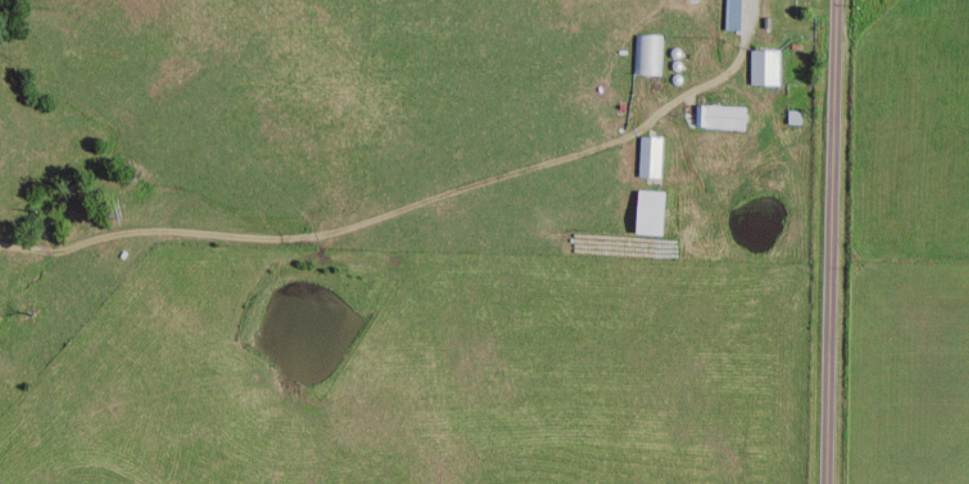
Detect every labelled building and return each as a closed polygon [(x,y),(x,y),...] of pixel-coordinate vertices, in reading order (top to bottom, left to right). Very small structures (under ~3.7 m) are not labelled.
[(730,29),(748,29),(748,0),(730,0),(730,29)] [(665,33),(636,33),(636,73),(665,73),(665,33)] [(755,83),(785,83),(785,48),(755,48),(755,83)] [(700,125),(753,127),(753,105),(701,103),(700,125)] [(667,135),(643,135),(643,176),(667,176),(667,135)] [(673,190),(645,190),(645,233),(673,233),(673,190)]
